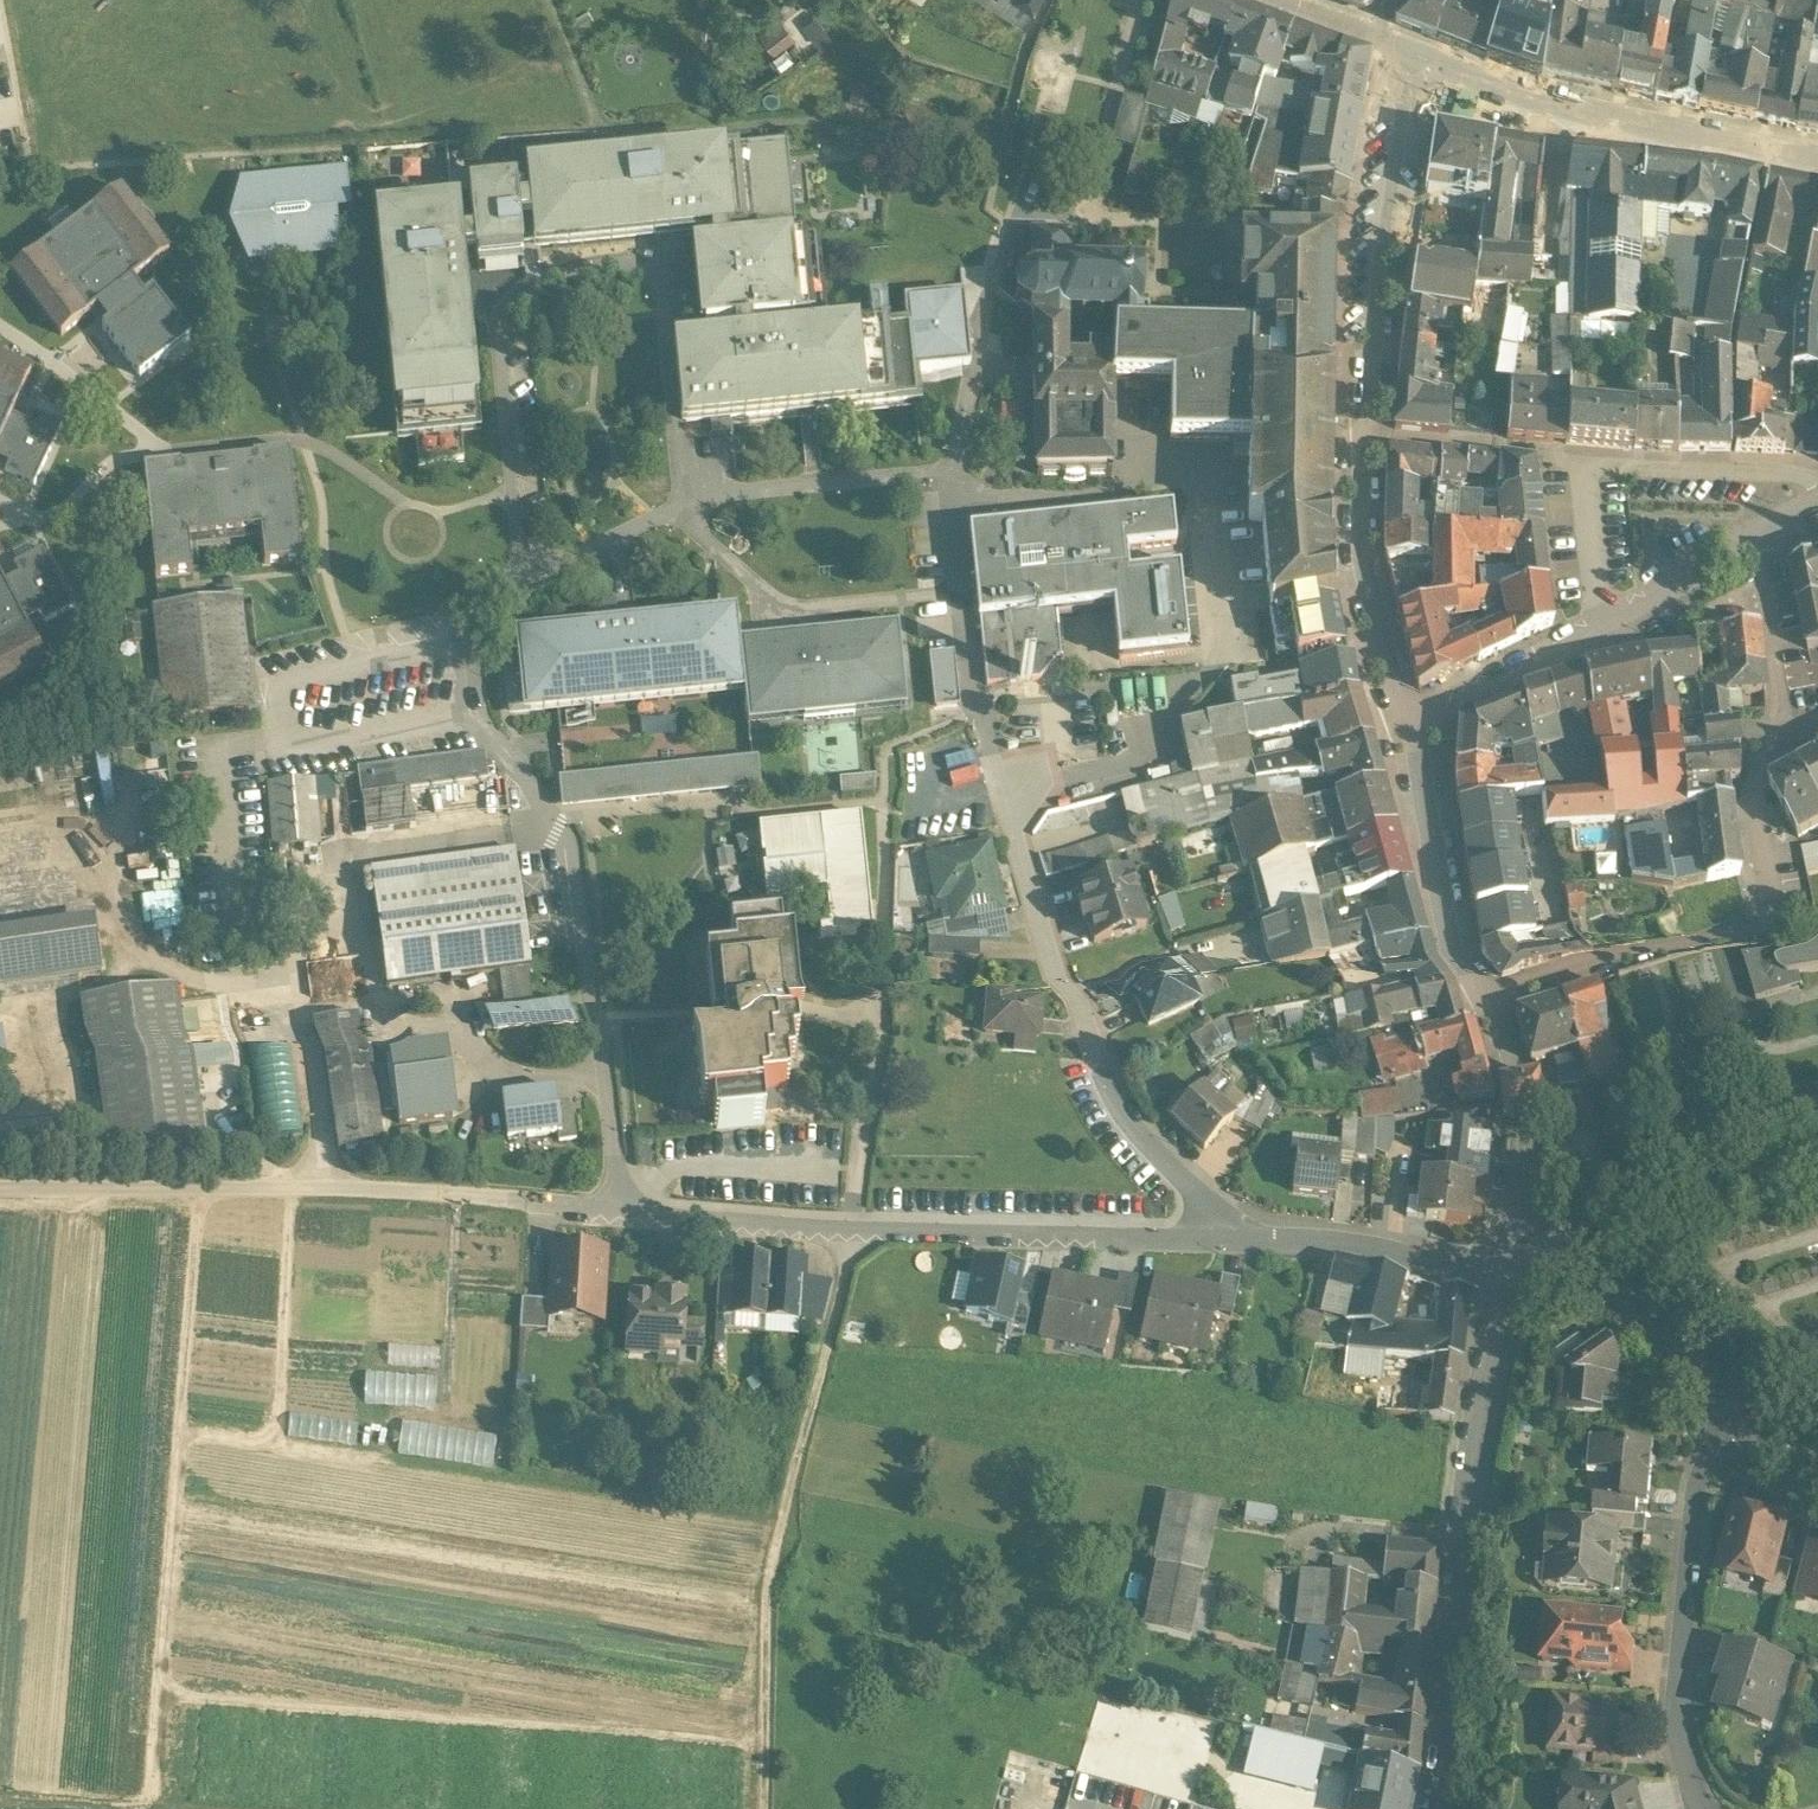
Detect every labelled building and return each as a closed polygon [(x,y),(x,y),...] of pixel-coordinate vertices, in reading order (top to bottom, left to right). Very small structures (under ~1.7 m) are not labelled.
[(1026,28),(1033,8),(1020,0),(983,0),(1026,28)] [(1033,8),(1037,0),(1020,0),(1033,8)] [(1150,7),(1170,12),(1173,0),(1152,0),(1150,7)] [(1219,0),(1173,0),(1170,12),(1166,25),(1181,30),(1185,32),(1189,23),(1209,30),(1219,0)] [(1219,0),(1209,30),(1225,37),(1235,6),(1219,0)] [(1367,10),(1370,0),(1336,0),(1367,10)] [(1395,23),(1436,39),(1436,38),(1448,0),(1402,0),(1395,23)] [(1436,38),(1485,58),(1493,32),(1494,31),(1478,27),(1480,22),(1469,17),(1470,11),(1471,11),(1474,0),(1448,0),(1436,38)] [(1537,10),(1538,10),(1536,16),(1548,20),(1549,15),(1550,0),(1538,0),(1537,10)] [(1549,15),(1569,17),(1570,0),(1550,0),(1549,15)] [(1632,60),(1618,57),(1612,91),(1654,101),(1660,67),(1671,9),(1672,0),(1647,0),(1647,3),(1648,4),(1644,27),(1635,26),(1632,44),(1635,45),(1632,60)] [(1680,0),(1672,0),(1671,9),(1678,10),(1680,0)] [(1718,7),(1707,53),(1701,89),(1704,90),(1707,90),(1710,73),(1729,77),(1733,61),(1764,68),(1768,52),(1772,35),(1779,0),(1719,0),(1718,7)] [(1772,35),(1779,37),(1788,0),(1779,0),(1772,35)] [(1718,7),(1695,3),(1686,49),(1707,53),(1718,7)] [(1801,3),(1797,3),(1791,32),(1812,35),(1817,7),(1801,3)] [(1294,28),(1235,6),(1225,37),(1225,38),(1237,43),(1228,64),(1262,76),(1273,80),(1280,64),(1294,28)] [(1513,12),(1500,8),(1494,31),(1493,32),(1485,58),(1542,76),(1546,47),(1548,20),(1536,16),(1514,9),(1513,12)] [(801,25),(817,46),(830,37),(815,15),(801,25)] [(1569,17),(1549,15),(1548,20),(1546,47),(1542,76),(1577,84),(1583,45),(1567,43),(1570,17),(1569,17)] [(1602,20),(1588,17),(1585,37),(1602,40),(1605,24),(1604,22),(1603,21),(1602,20)] [(756,33),(763,42),(769,51),(790,36),(777,18),(756,33)] [(1189,23),(1185,32),(1225,38),(1225,37),(1209,30),(1189,23)] [(1181,30),(1166,25),(1159,54),(1171,58),(1181,30)] [(1341,46),(1294,28),(1280,64),(1314,77),(1316,69),(1317,65),(1334,71),(1341,46)] [(1176,59),(1185,32),(1181,30),(1171,58),(1176,59)] [(1780,79),(1767,76),(1764,102),(1758,101),(1754,121),(1796,130),(1803,93),(1810,49),(1812,35),(1791,32),(1788,46),(1789,47),(1786,65),(1782,65),(1780,79)] [(1775,53),(1779,37),(1772,35),(1768,52),(1775,53)] [(1602,40),(1585,37),(1583,45),(1577,84),(1612,91),(1618,57),(1620,44),(1602,40)] [(1371,57),(1341,46),(1334,71),(1334,72),(1316,69),(1314,77),(1313,80),(1314,80),(1324,83),(1322,93),(1319,108),(1360,116),(1371,57)] [(1676,70),(1660,67),(1654,101),(1698,109),(1701,89),(1707,53),(1686,49),(1680,48),(1676,70)] [(1171,58),(1159,54),(1146,102),(1145,106),(1195,122),(1201,103),(1196,102),(1208,69),(1176,59),(1171,58)] [(1764,68),(1733,61),(1729,77),(1710,73),(1707,90),(1704,90),(1701,89),(1698,109),(1700,110),(1754,121),(1758,101),(1764,68)] [(1214,74),(1204,104),(1217,108),(1226,78),(1214,74)] [(1262,76),(1260,83),(1258,91),(1253,108),(1254,108),(1254,109),(1256,110),(1308,118),(1310,107),(1309,107),(1313,92),(1311,91),(1301,90),(1273,80),(1262,76)] [(1324,83),(1314,80),(1311,91),(1313,92),(1322,93),(1324,83)] [(1252,89),(1232,82),(1224,110),(1251,119),(1254,109),(1254,108),(1253,108),(1258,91),(1252,89)] [(873,91),(856,87),(854,93),(852,103),(869,107),(873,91)] [(1803,93),(1796,130),(1817,133),(1817,95),(1813,94),(1803,93)] [(1146,102),(1125,97),(1114,140),(1135,146),(1145,106),(1146,102)] [(1204,104),(1201,103),(1195,122),(1212,127),(1217,108),(1204,104)] [(1319,108),(1310,107),(1308,118),(1298,181),(1314,183),(1320,184),(1347,188),(1360,116),(1319,108)] [(1308,118),(1256,110),(1253,120),(1268,126),(1265,141),(1263,140),(1258,171),(1253,170),(1249,191),(1271,195),(1275,177),(1298,181),(1308,118)] [(1493,140),(1434,129),(1425,193),(1448,196),(1485,202),(1489,169),(1493,140)] [(1540,149),(1493,140),(1489,169),(1513,173),(1514,173),(1517,172),(1520,169),(1524,169),(1538,171),(1540,149)] [(782,148),(746,151),(753,224),(789,220),(782,148)] [(746,151),(531,171),(534,200),(538,244),(710,228),(726,227),(753,224),(746,151)] [(1590,153),(1572,151),(1567,187),(1566,187),(1565,195),(1590,195),(1589,176),(1590,153)] [(1641,158),(1590,153),(1589,176),(1590,195),(1590,210),(1639,213),(1639,211),(1641,158)] [(1712,166),(1644,159),(1643,158),(1641,158),(1639,211),(1654,212),(1685,216),(1692,217),(1709,218),(1710,203),(1725,206),(1729,170),(1712,166)] [(401,161),(401,174),(420,173),(420,161),(401,161)] [(1513,173),(1489,169),(1485,202),(1479,249),(1503,252),(1513,173)] [(1538,171),(1524,169),(1516,254),(1531,256),(1533,236),(1532,236),(1538,171)] [(1760,175),(1729,170),(1725,206),(1726,210),(1730,214),(1728,229),(1749,233),(1760,175)] [(345,175),(241,185),(231,222),(249,258),(339,249),(334,207),(348,205),(345,175)] [(1766,177),(1761,202),(1786,207),(1817,213),(1817,186),(1766,177)] [(1347,188),(1320,184),(1319,191),(1312,190),(1308,192),(1307,200),(1301,199),(1302,194),(1296,193),(1292,213),(1301,213),(1323,215),(1323,211),(1334,213),(1344,214),(1347,188)] [(515,187),(471,192),(475,236),(477,251),(479,280),(523,276),(524,276),(522,246),(521,246),(516,201),(515,187)] [(118,189),(11,271),(61,336),(97,309),(87,295),(121,269),(132,282),(140,276),(168,254),(118,189)] [(1448,196),(1425,193),(1415,259),(1439,263),(1448,196)] [(1590,195),(1565,195),(1563,210),(1590,212),(1590,210),(1590,195)] [(1485,202),(1448,196),(1439,263),(1476,269),(1479,249),(1485,202)] [(534,200),(516,201),(521,246),(522,246),(538,244),(534,200)] [(1786,207),(1761,202),(1758,221),(1783,227),(1786,207)] [(453,209),(382,216),(403,431),(418,430),(460,426),(475,424),(462,296),(458,253),(456,237),(453,209)] [(1590,212),(1563,210),(1559,239),(1589,242),(1590,242),(1591,212),(1590,212)] [(1639,213),(1590,210),(1590,212),(1591,212),(1590,242),(1589,242),(1588,288),(1588,324),(1590,323),(1636,322),(1638,247),(1639,213)] [(1323,215),(1301,213),(1300,238),(1239,237),(1239,254),(1241,254),(1240,305),(1266,305),(1266,335),(1147,331),(1113,330),(1111,362),(1111,380),(1171,383),(1170,440),(1250,441),(1251,381),(1327,383),(1328,369),(1330,369),(1332,231),(1334,213),(1323,211),(1323,215)] [(1654,212),(1639,211),(1639,213),(1638,247),(1653,249),(1654,212)] [(1783,227),(1758,221),(1751,257),(1764,260),(1778,262),(1783,227)] [(726,227),(710,228),(712,246),(727,245),(726,227)] [(1749,233),(1728,229),(1724,249),(1745,253),(1749,233)] [(1086,267),(1086,261),(1081,261),(1081,267),(1067,267),(1068,235),(1032,234),(1032,266),(1035,266),(1035,270),(1021,278),(1016,275),(1015,277),(1020,280),(1020,296),(1014,299),(1016,301),(1021,298),(1034,305),(1047,313),(1065,314),(1080,314),(1080,320),(1084,320),(1084,314),(1098,314),(1098,320),(1102,320),(1102,314),(1113,314),(1147,315),(1147,312),(1141,312),(1142,271),(1148,272),(1148,268),(1140,268),(1141,262),(1137,262),(1137,268),(1122,268),(1122,261),(1118,261),(1118,267),(1104,267),(1104,261),(1100,261),(1100,267),(1086,267)] [(475,236),(456,237),(458,253),(477,251),(475,236)] [(1815,239),(1815,237),(1811,236),(1802,286),(1817,290),(1817,240),(1815,239)] [(712,246),(698,248),(706,327),(720,326),(806,317),(821,316),(813,237),(727,245),(712,246)] [(1589,242),(1559,239),(1559,260),(1569,261),(1569,287),(1588,288),(1589,242)] [(1503,252),(1479,249),(1476,269),(1474,285),(1497,287),(1503,252)] [(1745,253),(1724,249),(1722,255),(1720,266),(1742,269),(1745,253)] [(477,251),(458,253),(462,296),(465,296),(485,313),(509,284),(524,283),(523,276),(479,280),(477,251)] [(1516,254),(1503,252),(1497,287),(1508,287),(1528,289),(1531,256),(1516,254)] [(1764,260),(1751,257),(1741,311),(1753,312),(1764,260)] [(1439,263),(1415,259),(1409,304),(1434,308),(1462,313),(1470,315),(1474,285),(1476,269),(1439,263)] [(1742,269),(1715,266),(1704,331),(1709,331),(1730,334),(1742,269)] [(132,282),(121,269),(87,295),(97,309),(106,320),(102,324),(142,375),(192,336),(153,286),(150,288),(140,276),(132,282)] [(1497,287),(1474,285),(1470,315),(1462,313),(1460,327),(1503,334),(1506,318),(1508,287),(1497,287)] [(1588,288),(1569,287),(1569,300),(1569,323),(1569,324),(1588,324),(1588,288)] [(1801,287),(1795,316),(1817,317),(1817,313),(1817,291),(1801,287)] [(962,292),(904,297),(907,325),(909,325),(914,369),(970,363),(962,292)] [(1569,300),(1557,300),(1556,322),(1569,323),(1569,300)] [(1409,304),(1407,304),(1402,342),(1432,346),(1435,328),(1431,327),(1432,324),(1434,308),(1409,304)] [(1065,360),(1065,348),(1065,314),(1047,313),(1039,309),(1034,305),(1033,322),(1035,432),(1035,433),(1036,433),(1036,475),(1065,475),(1065,479),(1069,480),(1074,480),(1079,480),(1084,478),(1084,475),(1112,475),(1112,430),(1111,430),(1111,380),(1111,362),(1078,361),(1065,360)] [(1462,313),(1434,308),(1432,324),(1451,327),(1459,329),(1460,327),(1462,313)] [(1741,311),(1739,322),(1768,326),(1768,330),(1792,334),(1793,316),(1793,317),(1753,312),(1741,311)] [(1147,315),(1113,314),(1113,330),(1147,331),(1147,315)] [(1793,316),(1792,334),(1792,346),(1791,371),(1817,372),(1817,345),(1817,317),(1795,316),(1793,316)] [(907,325),(808,335),(806,317),(720,326),(722,344),(680,348),(687,420),(916,397),(914,369),(909,325),(907,325)] [(1556,322),(1550,321),(1552,379),(1569,378),(1569,376),(1570,376),(1569,350),(1567,350),(1567,324),(1569,324),(1569,323),(1556,322)] [(1569,324),(1567,324),(1567,350),(1569,350),(1590,351),(1590,323),(1588,324),(1569,324)] [(1768,326),(1739,323),(1735,352),(1763,355),(1765,342),(1792,346),(1792,334),(1768,330),(1768,326)] [(1459,329),(1451,327),(1448,348),(1457,349),(1459,329)] [(1693,331),(1671,329),(1668,361),(1689,363),(1693,331)] [(1730,334),(1709,331),(1711,356),(1728,356),(1730,334)] [(1432,346),(1402,342),(1402,343),(1403,343),(1397,389),(1433,392),(1434,379),(1435,372),(1429,372),(1432,346)] [(1792,346),(1765,342),(1763,355),(1762,365),(1777,367),(1776,370),(1789,371),(1789,370),(1791,371),(1792,346)] [(1515,348),(1499,347),(1497,360),(1498,360),(1494,379),(1511,381),(1515,348)] [(1078,348),(1065,348),(1065,360),(1078,361),(1078,348)] [(1763,355),(1735,352),(1734,366),(1755,368),(1762,365),(1763,355)] [(1454,373),(1455,356),(1447,355),(1446,372),(1454,373)] [(1704,406),(1675,405),(1677,453),(1729,453),(1727,362),(1728,356),(1711,356),(1711,363),(1704,363),(1704,406)] [(11,414),(31,372),(0,358),(0,409),(11,414)] [(1755,368),(1734,366),(1734,397),(1754,397),(1755,368)] [(1452,380),(1434,379),(1433,392),(1450,393),(1453,393),(1452,380)] [(1568,380),(1568,398),(1583,399),(1583,380),(1568,380)] [(1327,383),(1251,381),(1250,441),(1248,521),(1262,521),(1324,522),(1326,522),(1327,477),(1329,477),(1330,428),(1329,428),(1330,383),(1327,383)] [(1545,390),(1510,388),(1505,441),(1566,446),(1567,421),(1551,419),(1552,406),(1544,405),(1545,390)] [(1433,392),(1397,389),(1394,428),(1447,433),(1450,393),(1433,392)] [(1754,397),(1734,397),(1734,414),(1763,414),(1763,397),(1754,397)] [(1583,413),(1583,399),(1568,398),(1568,411),(1583,413)] [(1675,405),(1634,405),(1633,417),(1632,452),(1677,453),(1675,405)] [(8,460),(5,469),(36,482),(61,423),(33,411),(29,421),(11,414),(0,409),(0,457),(8,460)] [(1583,413),(1568,411),(1567,421),(1566,446),(1632,452),(1633,417),(1583,413)] [(1763,414),(1734,414),(1735,454),(1794,456),(1794,424),(1783,424),(1783,415),(1763,414)] [(1795,422),(1794,424),(1794,456),(1817,457),(1817,422),(1795,422)] [(460,426),(418,430),(421,460),(463,455),(460,426)] [(1432,451),(1388,447),(1387,482),(1415,484),(1415,483),(1429,485),(1430,485),(1432,451)] [(1441,452),(1432,451),(1430,485),(1438,486),(1441,452)] [(253,458),(180,466),(180,464),(143,468),(155,576),(192,572),(188,538),(260,530),(264,565),(301,561),(289,452),(252,456),(253,458)] [(1455,454),(1441,452),(1438,486),(1438,489),(1451,490),(1453,476),(1455,454)] [(1469,456),(1455,454),(1453,476),(1480,480),(1497,482),(1498,461),(1468,457),(1469,456)] [(1533,466),(1498,461),(1497,482),(1496,492),(1503,492),(1504,497),(1536,494),(1533,466)] [(1497,482),(1480,480),(1480,484),(1479,490),(1477,497),(1495,497),(1496,492),(1497,482)] [(1415,484),(1387,482),(1385,531),(1432,532),(1435,507),(1415,507),(1415,484)] [(1451,490),(1438,489),(1438,486),(1430,485),(1429,485),(1430,495),(1435,498),(1435,507),(1432,532),(1458,532),(1460,500),(1461,492),(1451,490)] [(1536,494),(1504,497),(1499,502),(1498,502),(1500,526),(1501,533),(1540,534),(1540,533),(1536,494)] [(1477,502),(1460,500),(1458,532),(1458,533),(1477,533),(1478,521),(1478,501),(1477,501),(1477,502)] [(1172,507),(1105,515),(1111,575),(1128,573),(1126,550),(1176,545),(1172,507)] [(1105,515),(1025,523),(1035,612),(1055,610),(1113,604),(1114,602),(1111,575),(1105,515)] [(1324,522),(1262,521),(1268,591),(1269,613),(1270,613),(1271,612),(1287,609),(1332,601),(1332,600),(1330,584),(1329,575),(1329,570),(1329,564),(1329,557),(1328,552),(1327,548),(1324,522)] [(1495,523),(1483,522),(1478,521),(1477,533),(1481,533),(1495,533),(1501,533),(1500,526),(1495,523)] [(1025,523),(969,529),(978,618),(1035,612),(1025,523)] [(1432,532),(1385,531),(1385,554),(1386,558),(1406,555),(1433,554),(1432,532)] [(1458,532),(1432,532),(1433,554),(1433,584),(1431,584),(1434,602),(1434,603),(1465,597),(1466,596),(1466,590),(1466,555),(1481,555),(1481,533),(1477,533),(1458,533),(1458,532)] [(1495,533),(1481,533),(1481,555),(1495,556),(1495,533)] [(1501,533),(1495,533),(1495,556),(1517,557),(1518,569),(1520,588),(1546,583),(1540,534),(1501,533)] [(8,629),(23,621),(40,612),(46,623),(73,609),(41,548),(15,562),(21,573),(3,583),(0,585),(0,613),(8,629)] [(1406,555),(1386,558),(1398,609),(1433,602),(1434,602),(1431,584),(1413,588),(1406,555)] [(1792,571),(1799,610),(1817,606),(1817,561),(1792,571)] [(1128,573),(1111,575),(1114,602),(1113,604),(1118,656),(1188,649),(1179,568),(1128,573)] [(1479,574),(1481,595),(1485,594),(1488,594),(1498,593),(1497,581),(1513,581),(1514,590),(1520,588),(1518,569),(1479,574)] [(1497,581),(1498,593),(1514,590),(1513,581),(1497,581)] [(1514,590),(1498,593),(1501,604),(1505,622),(1505,623),(1513,645),(1551,627),(1546,583),(1520,588),(1514,590)] [(1501,604),(1498,593),(1488,594),(1489,606),(1501,604)] [(1465,597),(1434,603),(1434,602),(1433,602),(1437,620),(1445,615),(1487,608),(1486,607),(1485,594),(1481,595),(1470,596),(1466,596),(1465,597)] [(236,599),(159,608),(171,716),(248,711),(236,599)] [(1332,601),(1287,609),(1294,642),(1296,656),(1298,656),(1325,650),(1325,648),(1343,644),(1343,643),(1335,599),(1332,600),(1332,601)] [(1433,602),(1398,609),(1416,689),(1418,690),(1461,669),(1452,645),(1444,649),(1437,620),(1433,602)] [(1799,610),(1808,653),(1813,652),(1813,654),(1817,654),(1817,606),(1799,610)] [(1287,609),(1271,612),(1270,613),(1269,613),(1275,646),(1294,642),(1287,609)] [(1035,612),(978,618),(986,687),(1019,683),(1030,681),(1030,682),(1039,681),(1057,659),(1061,658),(1055,610),(1035,612)] [(0,613),(0,686),(45,662),(23,621),(8,629),(0,613)] [(735,616),(506,639),(513,713),(742,689),(738,643),(735,616)] [(1505,623),(1500,624),(1488,630),(1497,652),(1513,645),(1505,623)] [(896,631),(740,646),(739,643),(738,643),(742,689),(747,727),(906,711),(897,627),(896,627),(896,631)] [(1488,630),(1452,645),(1461,669),(1497,652),(1488,630)] [(1757,631),(1720,636),(1722,661),(1723,677),(1761,675),(1757,631)] [(1720,636),(1692,639),(1693,651),(1695,663),(1722,661),(1720,636)] [(1343,644),(1325,648),(1325,650),(1298,656),(1296,656),(1299,671),(1301,679),(1257,687),(1256,681),(1229,686),(1235,715),(1238,714),(1296,705),(1356,693),(1352,659),(1347,660),(1343,644)] [(1693,651),(1645,655),(1645,657),(1648,688),(1666,687),(1697,685),(1695,663),(1693,651)] [(951,657),(931,659),(936,709),(956,706),(951,657)] [(1645,657),(1582,671),(1589,709),(1590,713),(1610,708),(1618,706),(1649,699),(1648,688),(1645,657)] [(1072,670),(1062,671),(1062,673),(1063,680),(1072,679),(1072,670)] [(1582,673),(1547,684),(1554,719),(1571,714),(1571,715),(1589,709),(1582,672),(1582,673)] [(1761,675),(1723,677),(1723,685),(1724,701),(1733,701),(1763,698),(1761,675)] [(1054,683),(1025,685),(1026,697),(1055,694),(1054,683)] [(1547,684),(1520,693),(1527,729),(1544,723),(1554,719),(1547,684)] [(1723,685),(1697,687),(1700,708),(1724,708),(1723,685)] [(1666,687),(1648,688),(1649,699),(1650,708),(1667,707),(1666,687)] [(1356,693),(1296,705),(1302,731),(1319,727),(1320,733),(1321,733),(1326,750),(1363,741),(1358,723),(1363,717),(1356,693)] [(1520,693),(1486,708),(1487,726),(1506,727),(1507,738),(1503,738),(1505,751),(1511,751),(1512,756),(1532,753),(1530,740),(1528,734),(1527,729),(1520,693)] [(1733,701),(1724,701),(1724,708),(1725,708),(1725,709),(1726,709),(1734,709),(1733,701)] [(1296,705),(1238,714),(1244,738),(1245,737),(1256,740),(1302,731),(1296,705)] [(1618,706),(1610,708),(1614,727),(1621,726),(1618,706)] [(1667,707),(1650,708),(1652,724),(1675,722),(1674,706),(1667,707)] [(1486,708),(1460,717),(1456,766),(1490,765),(1491,752),(1493,752),(1493,741),(1488,741),(1487,726),(1486,708)] [(1610,708),(1590,713),(1592,725),(1593,725),(1595,738),(1597,748),(1617,744),(1614,727),(1610,708)] [(1724,708),(1700,708),(1704,731),(1728,728),(1726,709),(1725,709),(1725,708),(1724,708)] [(1235,715),(1204,721),(1210,745),(1244,738),(1238,714),(1235,715)] [(1544,723),(1527,729),(1528,734),(1538,731),(1539,737),(1557,732),(1554,719),(1544,723)] [(1204,721),(1180,726),(1191,779),(1216,773),(1216,772),(1210,745),(1204,721)] [(1675,722),(1652,724),(1655,756),(1678,754),(1676,735),(1675,722)] [(1728,728),(1704,731),(1703,733),(1676,735),(1678,754),(1684,812),(1695,810),(1728,804),(1727,789),(1734,788),(1730,755),(1738,754),(1735,728),(1728,728)] [(1538,731),(1528,734),(1530,740),(1539,737),(1538,731)] [(1539,737),(1530,740),(1532,753),(1537,774),(1537,775),(1540,795),(1547,832),(1578,830),(1560,746),(1557,732),(1539,737)] [(1595,738),(1560,746),(1578,830),(1612,828),(1600,763),(1599,755),(1598,756),(1597,748),(1595,738)] [(1326,750),(1316,753),(1321,777),(1321,779),(1354,771),(1358,788),(1383,782),(1371,740),(1363,741),(1326,750)] [(1617,744),(1597,748),(1598,756),(1599,755),(1600,763),(1618,759),(1620,759),(1617,744)] [(1505,751),(1493,752),(1491,752),(1490,765),(1513,762),(1512,756),(1511,751),(1505,751)] [(1316,753),(1297,757),(1299,778),(1321,777),(1316,753)] [(1532,753),(1512,756),(1513,762),(1515,777),(1524,776),(1537,775),(1537,774),(1532,753)] [(1620,759),(1618,759),(1600,763),(1612,828),(1684,814),(1684,812),(1678,754),(1655,756),(1620,759)] [(474,756),(357,772),(360,798),(478,781),(474,756)] [(1297,757),(1251,765),(1254,783),(1271,781),(1287,779),(1299,778),(1297,757)] [(752,761),(563,780),(565,804),(755,785),(752,761)] [(1817,832),(1817,761),(1799,772),(1800,773),(1773,789),(1771,795),(1799,843),(1817,832)] [(1251,765),(1216,772),(1216,773),(1191,779),(1131,793),(1139,826),(1142,826),(1147,848),(1151,848),(1150,843),(1225,823),(1232,821),(1277,809),(1271,781),(1254,783),(1251,765)] [(1456,766),(1455,783),(1457,802),(1512,798),(1525,796),(1524,776),(1515,777),(1501,778),(1501,777),(1491,778),(1490,765),(1456,766)] [(1537,775),(1524,776),(1525,796),(1540,795),(1537,775)] [(478,781),(360,798),(363,819),(366,836),(508,816),(503,778),(478,781)] [(870,780),(839,780),(839,797),(870,797),(870,780)] [(314,781),(266,785),(272,850),(320,846),(314,781)] [(1358,788),(1334,795),(1340,816),(1347,842),(1395,828),(1383,782),(1358,788)] [(1334,795),(1296,805),(1302,827),(1304,826),(1340,816),(1334,795)] [(360,798),(350,799),(353,820),(363,819),(360,798)] [(1512,798),(1457,802),(1462,841),(1514,835),(1512,798)] [(1728,804),(1695,810),(1703,871),(1705,888),(1738,880),(1728,804)] [(1277,809),(1232,821),(1248,873),(1303,855),(1311,852),(1304,826),(1302,827),(1296,805),(1277,809)] [(1311,852),(1347,842),(1340,816),(1304,826),(1311,852)] [(859,819),(759,829),(762,858),(765,857),(766,869),(763,869),(766,898),(826,892),(830,927),(831,937),(831,938),(871,934),(859,819)] [(1132,847),(1137,849),(1141,849),(1147,848),(1142,826),(1139,826),(1136,827),(1132,829),(1129,832),(1127,836),(1127,840),(1129,844),(1132,847)] [(1353,858),(1399,845),(1395,828),(1347,842),(1353,858)] [(1703,871),(1669,875),(1663,832),(1624,839),(1630,889),(1672,895),(1705,888),(1703,871)] [(1514,835),(1462,841),(1467,876),(1519,867),(1514,835)] [(1111,839),(1047,858),(1052,876),(1116,857),(1111,839)] [(1341,901),(1346,899),(1386,890),(1410,884),(1399,845),(1353,858),(1335,863),(1342,884),(1311,892),(1314,909),(1341,901)] [(989,847),(927,860),(934,889),(947,886),(955,922),(955,923),(974,919),(1003,913),(989,847)] [(1801,853),(1807,880),(1817,878),(1817,849),(1801,853)] [(513,853),(371,872),(381,945),(523,926),(513,853)] [(1303,855),(1248,873),(1260,924),(1314,909),(1311,892),(1303,855)] [(1519,867),(1467,876),(1473,912),(1525,902),(1519,867)] [(1129,876),(1077,892),(1083,911),(1079,913),(1083,927),(1087,925),(1093,945),(1145,929),(1129,876)] [(1410,884),(1386,890),(1394,916),(1364,924),(1366,930),(1372,950),(1383,947),(1425,939),(1410,884)] [(1341,901),(1314,909),(1318,925),(1337,921),(1345,918),(1341,901)] [(1525,902),(1473,912),(1481,950),(1505,944),(1526,940),(1534,936),(1528,901),(1525,902)] [(1314,909),(1260,924),(1272,976),(1327,961),(1322,941),(1318,925),(1314,909)] [(974,919),(955,923),(955,922),(941,925),(945,941),(980,943),(974,919)] [(0,933),(0,985),(101,970),(93,920),(0,933)] [(1337,921),(1318,925),(1322,941),(1342,936),(1337,921)] [(733,960),(707,963),(717,1051),(691,1054),(701,1140),(710,1139),(713,1161),(760,1156),(759,1144),(756,1124),(774,1122),(781,1121),(780,1100),(786,1100),(783,1078),(791,1077),(788,1054),(784,1054),(782,1033),(796,1031),(787,944),(777,945),(774,924),(729,929),(733,960)] [(523,926),(381,945),(387,990),(449,981),(450,988),(460,986),(459,980),(508,973),(527,971),(529,970),(523,926)] [(830,927),(819,928),(820,938),(831,937),(830,927)] [(1342,936),(1322,941),(1327,961),(1372,950),(1366,930),(1342,936)] [(1425,939),(1383,947),(1388,969),(1411,964),(1413,970),(1433,965),(1425,939)] [(945,941),(930,940),(929,956),(979,958),(980,943),(945,941)] [(1526,940),(1505,944),(1511,975),(1534,970),(1528,953),(1526,940)] [(1534,970),(1511,975),(1505,944),(1481,950),(1496,1004),(1557,987),(1550,965),(1534,970)] [(1655,945),(1583,966),(1587,978),(1658,957),(1655,945)] [(1377,972),(1388,969),(1383,947),(1372,950),(1377,972)] [(1581,957),(1550,965),(1557,987),(1587,978),(1583,966),(1581,957)] [(1197,959),(1182,964),(1185,972),(1183,973),(1195,1003),(1212,997),(1197,959)] [(1433,965),(1413,970),(1414,977),(1406,978),(1398,980),(1381,982),(1381,981),(1376,982),(1380,1000),(1404,999),(1409,998),(1411,1014),(1444,1007),(1433,965)] [(1745,983),(1746,985),(1747,984),(1762,1032),(1760,1033),(1760,1034),(1807,1020),(1804,1009),(1817,1006),(1817,969),(1795,980),(1792,969),(1745,983)] [(1414,977),(1413,970),(1405,971),(1406,978),(1414,977)] [(527,971),(508,973),(514,1016),(532,1013),(527,971)] [(1165,972),(1106,1000),(1116,1022),(1126,1018),(1144,1057),(1194,1033),(1165,972)] [(177,989),(84,1001),(110,1190),(203,1177),(177,989)] [(1008,1006),(986,1004),(980,1065),(1010,1067),(1032,1069),(1033,1069),(1038,1022),(1007,1019),(1008,1006)] [(1411,1014),(1408,1015),(1415,1039),(1431,1035),(1437,1057),(1456,1053),(1444,1007),(1411,1014)] [(1611,1007),(1591,1014),(1597,1037),(1618,1030),(1611,1007)] [(514,1016),(485,1019),(491,1067),(573,1056),(567,1008),(532,1013),(514,1016)] [(1591,1014),(1554,1025),(1570,1075),(1571,1078),(1590,1070),(1583,1041),(1597,1037),(1591,1014)] [(1408,1015),(1355,1026),(1358,1036),(1355,1037),(1356,1039),(1358,1039),(1359,1044),(1364,1063),(1379,1059),(1385,1058),(1384,1056),(1381,1040),(1398,1036),(1399,1042),(1415,1039),(1408,1015)] [(358,1017),(314,1023),(332,1150),(336,1182),(380,1176),(376,1146),(372,1120),(391,1118),(446,1110),(442,1085),(369,1095),(358,1017)] [(1554,1025),(1509,1040),(1524,1089),(1570,1075),(1554,1025)] [(1330,1050),(1333,1069),(1364,1063),(1359,1044),(1330,1050)] [(1217,1050),(1179,1072),(1187,1087),(1194,1083),(1201,1097),(1233,1078),(1217,1050)] [(1437,1057),(1410,1064),(1418,1091),(1451,1078),(1457,1098),(1477,1092),(1465,1051),(1456,1053),(1437,1057)] [(1418,1091),(1410,1064),(1382,1072),(1380,1064),(1363,1069),(1377,1114),(1421,1100),(1418,1091)] [(1590,1070),(1571,1078),(1575,1090),(1578,1101),(1597,1096),(1590,1070)] [(1575,1090),(1542,1101),(1539,1091),(1525,1096),(1528,1106),(1530,1106),(1533,1123),(1584,1117),(1578,1101),(1575,1090)] [(1477,1092),(1457,1098),(1459,1108),(1444,1112),(1449,1131),(1465,1129),(1487,1128),(1477,1092)] [(1617,1102),(1600,1106),(1603,1116),(1622,1115),(1644,1112),(1638,1094),(1616,1099),(1617,1102)] [(1597,1096),(1578,1101),(1584,1117),(1603,1116),(1600,1106),(1597,1096)] [(1511,1109),(1492,1112),(1497,1145),(1515,1142),(1535,1139),(1533,1123),(1530,1106),(1528,1106),(1511,1109)] [(1205,1109),(1197,1118),(1228,1147),(1236,1138),(1205,1109)] [(446,1110),(391,1118),(372,1120),(376,1146),(394,1143),(398,1175),(454,1167),(446,1110)] [(1243,1141),(1259,1150),(1270,1130),(1257,1114),(1243,1141)] [(1183,1132),(1167,1148),(1199,1178),(1228,1147),(1197,1118),(1183,1132)] [(1357,1142),(1358,1150),(1370,1148),(1381,1147),(1387,1146),(1386,1140),(1393,1139),(1390,1118),(1355,1122),(1357,1142)] [(774,1122),(756,1124),(759,1144),(776,1142),(774,1122)] [(1157,1139),(1167,1148),(1183,1132),(1172,1123),(1157,1139)] [(551,1125),(500,1132),(505,1171),(555,1165),(557,1165),(554,1147),(551,1125)] [(1615,1129),(1597,1128),(1596,1147),(1614,1148),(1615,1129)] [(1339,1143),(1336,1167),(1335,1181),(1368,1185),(1369,1174),(1370,1148),(1358,1150),(1357,1142),(1339,1143)] [(1388,1173),(1388,1146),(1381,1147),(1370,1148),(1369,1174),(1388,1173)] [(1482,1156),(1448,1153),(1443,1201),(1467,1204),(1476,1205),(1482,1156)] [(1335,1181),(1336,1167),(1284,1161),(1283,1175),(1293,1176),(1335,1181)] [(1335,1181),(1293,1176),(1288,1218),(1331,1223),(1335,1181)] [(1443,1201),(1418,1199),(1413,1244),(1462,1250),(1467,1204),(1443,1201)] [(601,1286),(550,1283),(548,1333),(546,1351),(597,1354),(601,1286)] [(1357,1292),(1332,1286),(1318,1343),(1342,1349),(1357,1292)] [(766,1291),(731,1289),(730,1306),(730,1307),(730,1306),(728,1346),(762,1348),(766,1291)] [(800,1293),(766,1291),(762,1348),(796,1350),(799,1311),(800,1293)] [(995,1296),(973,1291),(962,1342),(984,1347),(983,1350),(1003,1354),(1004,1355),(1011,1324),(1017,1298),(996,1293),(995,1296)] [(1412,1306),(1357,1292),(1342,1349),(1318,1343),(1310,1374),(1342,1377),(1378,1380),(1384,1357),(1393,1322),(1398,1323),(1405,1323),(1409,1318),(1412,1306)] [(1133,1308),(1114,1304),(1109,1327),(1111,1328),(1108,1340),(1125,1344),(1133,1308)] [(730,1307),(715,1305),(712,1345),(728,1346),(730,1307)] [(1111,1320),(1048,1306),(1035,1367),(1060,1372),(1061,1367),(1101,1375),(1108,1340),(1111,1328),(1109,1327),(1109,1328),(1111,1320)] [(1234,1310),(1217,1306),(1212,1328),(1213,1329),(1210,1342),(1226,1345),(1234,1310)] [(1214,1321),(1150,1307),(1137,1367),(1161,1372),(1162,1366),(1202,1375),(1210,1342),(1213,1329),(1212,1329),(1212,1328),(1214,1321)] [(830,1313),(799,1311),(796,1350),(820,1351),(830,1313)] [(1462,1316),(1437,1314),(1433,1361),(1431,1383),(1432,1383),(1455,1386),(1462,1316)] [(1028,1327),(1011,1324),(1004,1355),(1003,1354),(1001,1365),(1018,1369),(1028,1327)] [(680,1327),(654,1326),(654,1331),(628,1330),(625,1386),(656,1387),(656,1376),(696,1379),(698,1357),(678,1356),(680,1327)] [(1416,1359),(1384,1357),(1378,1380),(1415,1383),(1416,1359)] [(1433,1361),(1416,1359),(1415,1383),(1430,1385),(1431,1383),(1433,1361)] [(1593,1381),(1573,1396),(1573,1395),(1558,1394),(1556,1423),(1572,1424),(1571,1439),(1608,1442),(1609,1429),(1628,1431),(1630,1408),(1623,1408),(1625,1393),(1629,1391),(1612,1367),(1593,1381)] [(1584,1367),(1559,1384),(1558,1394),(1573,1395),(1593,1381),(1584,1367)] [(1378,1380),(1342,1377),(1340,1401),(1376,1404),(1378,1380)] [(1455,1386),(1432,1383),(1427,1419),(1418,1418),(1414,1441),(1423,1441),(1423,1443),(1447,1445),(1455,1386)] [(432,1438),(432,1408),(361,1407),(361,1437),(432,1438)] [(1657,1474),(1594,1468),(1591,1498),(1615,1500),(1613,1527),(1613,1529),(1641,1531),(1641,1532),(1652,1533),(1657,1474)] [(1164,1513),(1149,1590),(1151,1590),(1198,1600),(1214,1521),(1164,1513)] [(1640,1545),(1641,1532),(1641,1531),(1613,1529),(1613,1527),(1598,1526),(1596,1542),(1599,1542),(1640,1545)] [(1647,1546),(1640,1545),(1599,1542),(1597,1557),(1621,1559),(1621,1561),(1646,1563),(1647,1546)] [(1762,1550),(1740,1544),(1725,1603),(1750,1610),(1750,1611),(1758,1613),(1758,1612),(1771,1615),(1774,1616),(1780,1592),(1787,1561),(1761,1554),(1762,1550)] [(1597,1557),(1559,1553),(1555,1597),(1558,1597),(1562,1602),(1561,1612),(1616,1617),(1621,1561),(1621,1559),(1597,1557)] [(1327,1583),(1326,1597),(1357,1601),(1406,1607),(1429,1610),(1434,1573),(1376,1569),(1375,1587),(1327,1583)] [(1807,1624),(1817,1627),(1817,1580),(1807,1624)] [(1198,1600),(1151,1590),(1138,1652),(1185,1663),(1193,1623),(1198,1600)] [(1780,1592),(1774,1616),(1771,1615),(1767,1629),(1788,1634),(1798,1597),(1780,1592)] [(1308,1654),(1319,1655),(1326,1597),(1277,1593),(1274,1634),(1308,1654)] [(1319,1655),(1351,1659),(1353,1638),(1357,1601),(1326,1597),(1319,1655)] [(1428,1629),(1429,1610),(1406,1607),(1404,1626),(1428,1629)] [(1428,1629),(1404,1626),(1402,1644),(1400,1665),(1424,1668),(1428,1629)] [(1370,1640),(1353,1638),(1351,1659),(1354,1659),(1367,1661),(1370,1640)] [(1402,1644),(1370,1640),(1367,1661),(1400,1665),(1402,1644)] [(1620,1646),(1590,1643),(1584,1647),(1579,1647),(1580,1642),(1557,1640),(1555,1662),(1551,1662),(1548,1690),(1573,1692),(1573,1690),(1576,1690),(1585,1684),(1609,1686),(1639,1688),(1640,1679),(1632,1669),(1621,1668),(1618,1664),(1620,1646)] [(1354,1659),(1351,1659),(1319,1655),(1308,1654),(1301,1691),(1315,1694),(1312,1704),(1338,1708),(1345,1709),(1345,1708),(1346,1704),(1351,1675),(1354,1659)] [(1367,1661),(1354,1659),(1351,1675),(1363,1678),(1399,1678),(1422,1681),(1424,1668),(1400,1665),(1367,1661)] [(1796,1696),(1733,1675),(1722,1711),(1731,1714),(1722,1742),(1767,1756),(1774,1734),(1783,1737),(1796,1696)] [(1399,1678),(1397,1695),(1393,1694),(1391,1717),(1355,1710),(1350,1734),(1395,1743),(1416,1747),(1422,1681),(1399,1678)] [(1312,1704),(1311,1703),(1301,1744),(1306,1745),(1303,1766),(1319,1770),(1325,1772),(1329,1750),(1338,1708),(1312,1704)] [(1627,1736),(1585,1732),(1585,1733),(1560,1731),(1556,1772),(1601,1776),(1630,1779),(1633,1754),(1625,1753),(1627,1736)] [(1416,1747),(1395,1743),(1392,1762),(1389,1787),(1413,1793),(1416,1747)] [(1360,1756),(1329,1750),(1325,1772),(1357,1780),(1360,1756)] [(1319,1770),(1303,1766),(1250,1752),(1239,1793),(1299,1808),(1309,1808),(1314,1787),(1319,1770)] [(1392,1762),(1360,1756),(1357,1780),(1389,1787),(1392,1762)] [(1314,1787),(1353,1798),(1357,1780),(1325,1772),(1319,1770),(1314,1787)] [(1630,1779),(1601,1776),(1599,1793),(1629,1795),(1630,1779)] [(1413,1793),(1389,1787),(1357,1780),(1353,1798),(1351,1808),(1410,1808),(1413,1793)] [(1037,1794),(1035,1807),(1045,1808),(1071,1808),(1072,1802),(1037,1794)]
